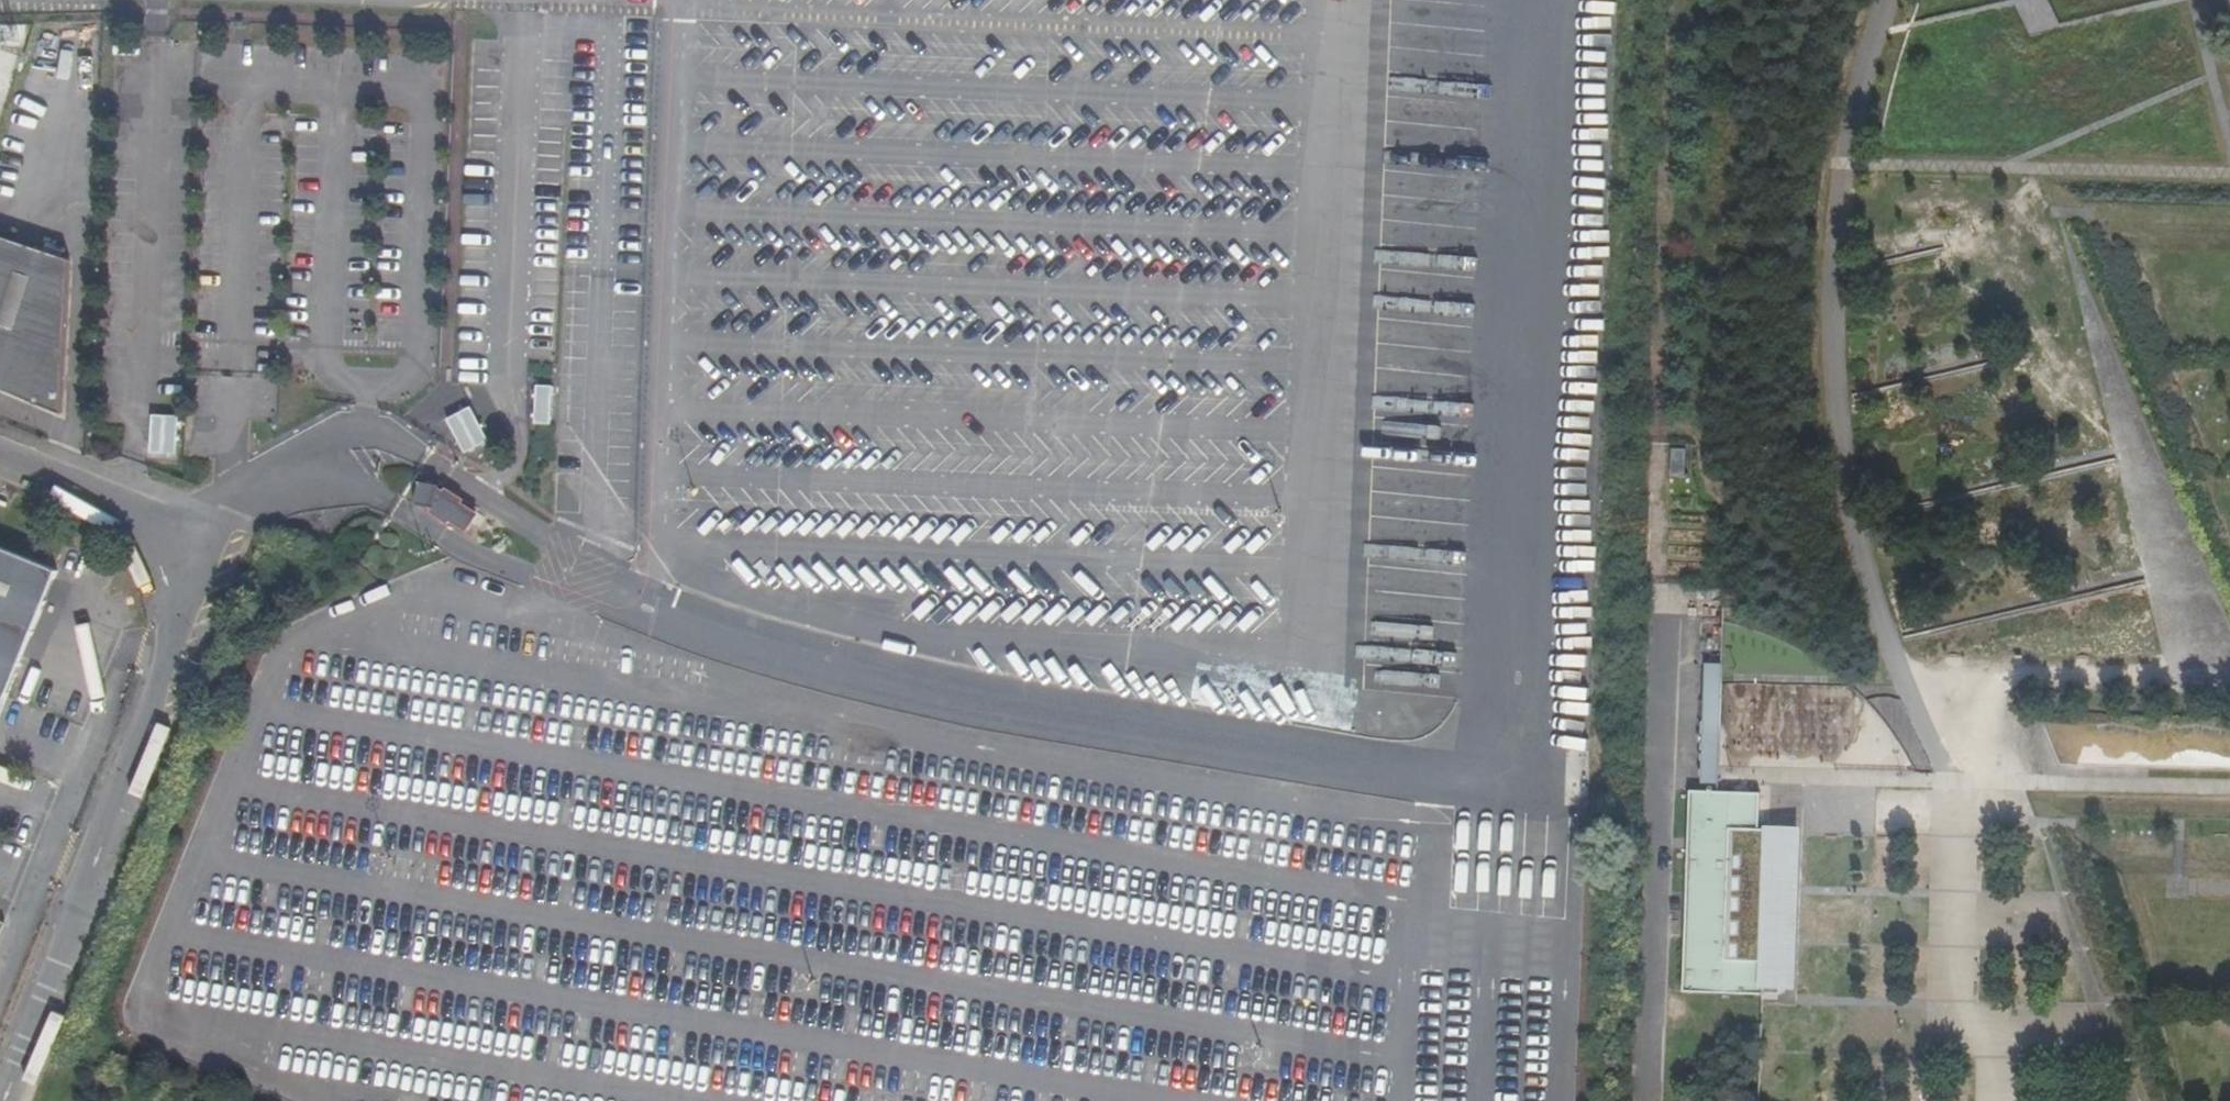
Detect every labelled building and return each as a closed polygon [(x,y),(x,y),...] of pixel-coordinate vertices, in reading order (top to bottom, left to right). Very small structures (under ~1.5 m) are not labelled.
[(59,419),(64,267),(0,241),(0,395),(59,419)] [(470,404),(447,417),(466,451),(489,438),(470,404)] [(151,412),(149,453),(177,454),(179,413),(151,412)] [(468,531),(481,514),(463,502),(466,499),(447,487),(445,490),(441,487),(441,485),(421,482),(418,504),(429,506),(433,509),(430,513),(449,525),(452,521),(468,531)] [(58,577),(0,554),(0,725),(58,577)] [(1705,665),(1700,784),(1717,785),(1722,665),(1705,665)] [(1759,829),(1760,793),(1691,791),(1685,991),(1782,995),(1784,941),(1786,896),(1788,830),(1759,829)]
